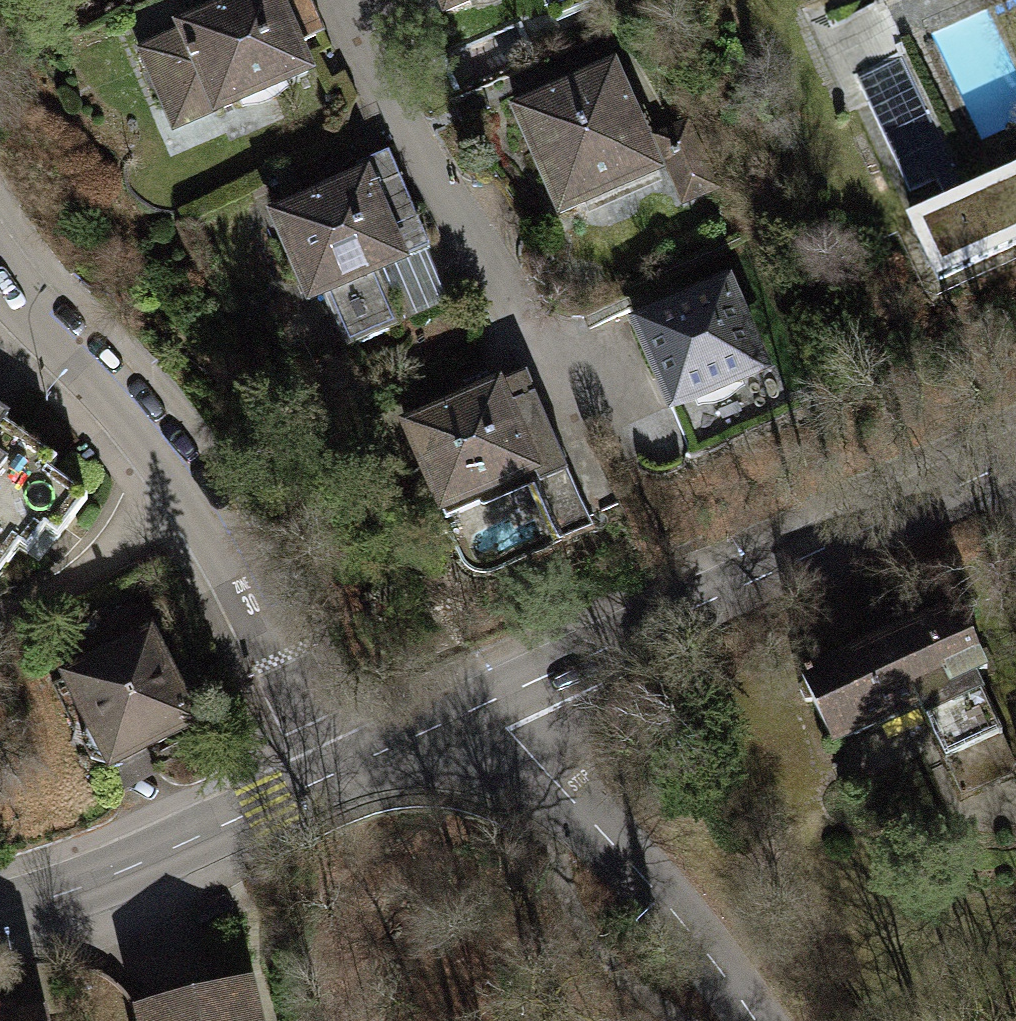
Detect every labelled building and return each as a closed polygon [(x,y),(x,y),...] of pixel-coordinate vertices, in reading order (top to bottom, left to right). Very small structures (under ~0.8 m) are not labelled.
[(276,0),(237,0),(177,27),(180,33),(138,52),(172,128),(306,69),(294,42),(276,0)] [(294,42),(318,31),(305,0),(276,0),(294,42)] [(446,10),(470,0),(441,0),(446,10)] [(588,0),(543,0),(552,20),(590,4),(588,0)] [(965,197),(901,58),(858,77),(910,189),(934,179),(946,206),(965,197)] [(655,168),(610,68),(514,111),(558,211),(655,168)] [(427,246),(387,153),(356,166),(361,176),(272,214),(309,297),(321,292),(345,348),(397,325),(373,269),(427,246)] [(965,197),(946,206),(911,223),(938,280),(1015,243),(1015,174),(965,197)] [(726,287),(631,325),(665,408),(760,370),(726,287)] [(462,400),(403,426),(462,561),(466,566),(471,569),(480,571),(488,571),(592,526),(525,373),(495,386),(490,374),(457,389),(462,400)] [(6,565),(17,549),(25,554),(43,529),(56,538),(84,499),(46,472),(54,461),(3,425),(7,419),(0,414),(0,560),(6,565)] [(954,606),(799,681),(831,747),(917,706),(944,762),(1001,735),(972,677),(985,670),(954,606)] [(148,634),(64,676),(88,723),(81,743),(88,759),(108,763),(115,777),(148,760),(142,749),(193,724),(148,634)] [(143,1013),(145,1020),(254,1020),(247,989),(143,1013)]
